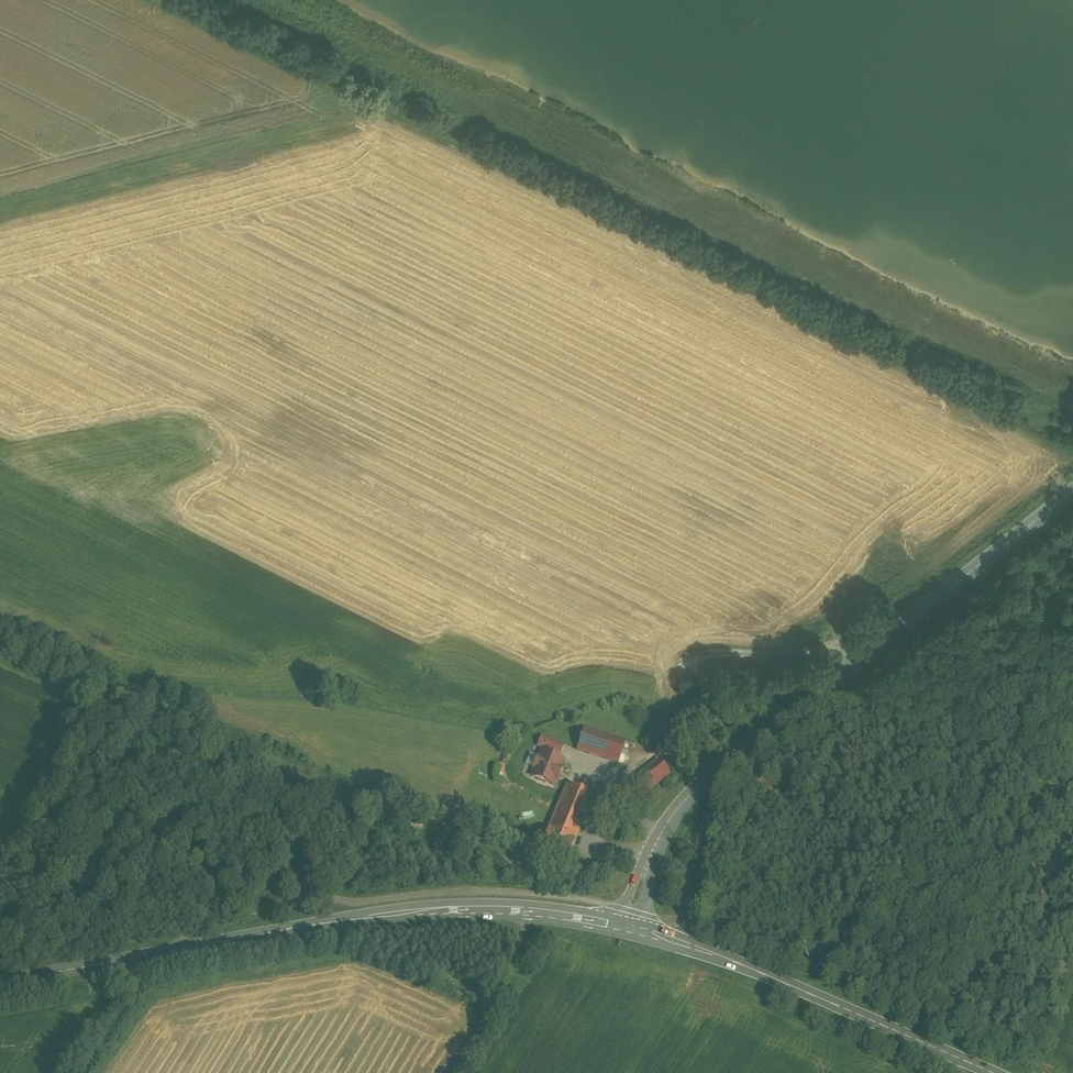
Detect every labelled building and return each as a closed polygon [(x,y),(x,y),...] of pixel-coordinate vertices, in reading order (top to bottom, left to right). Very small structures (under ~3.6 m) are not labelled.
[(626,742),(584,729),(577,750),(619,763),(626,742)] [(563,747),(542,738),(538,747),(558,755),(560,756),(563,747)] [(558,755),(545,750),(543,753),(540,759),(538,758),(534,769),(536,770),(532,778),(538,780),(538,781),(545,785),(546,784),(553,787),(555,782),(557,782),(562,769),(561,768),(564,761),(557,759),(558,755)] [(663,765),(634,787),(641,796),(670,774),(663,765)] [(594,798),(568,787),(553,821),(580,832),(594,798)] [(641,796),(634,787),(631,790),(638,799),(641,796)] [(580,832),(553,821),(539,855),(566,866),(580,832)]
